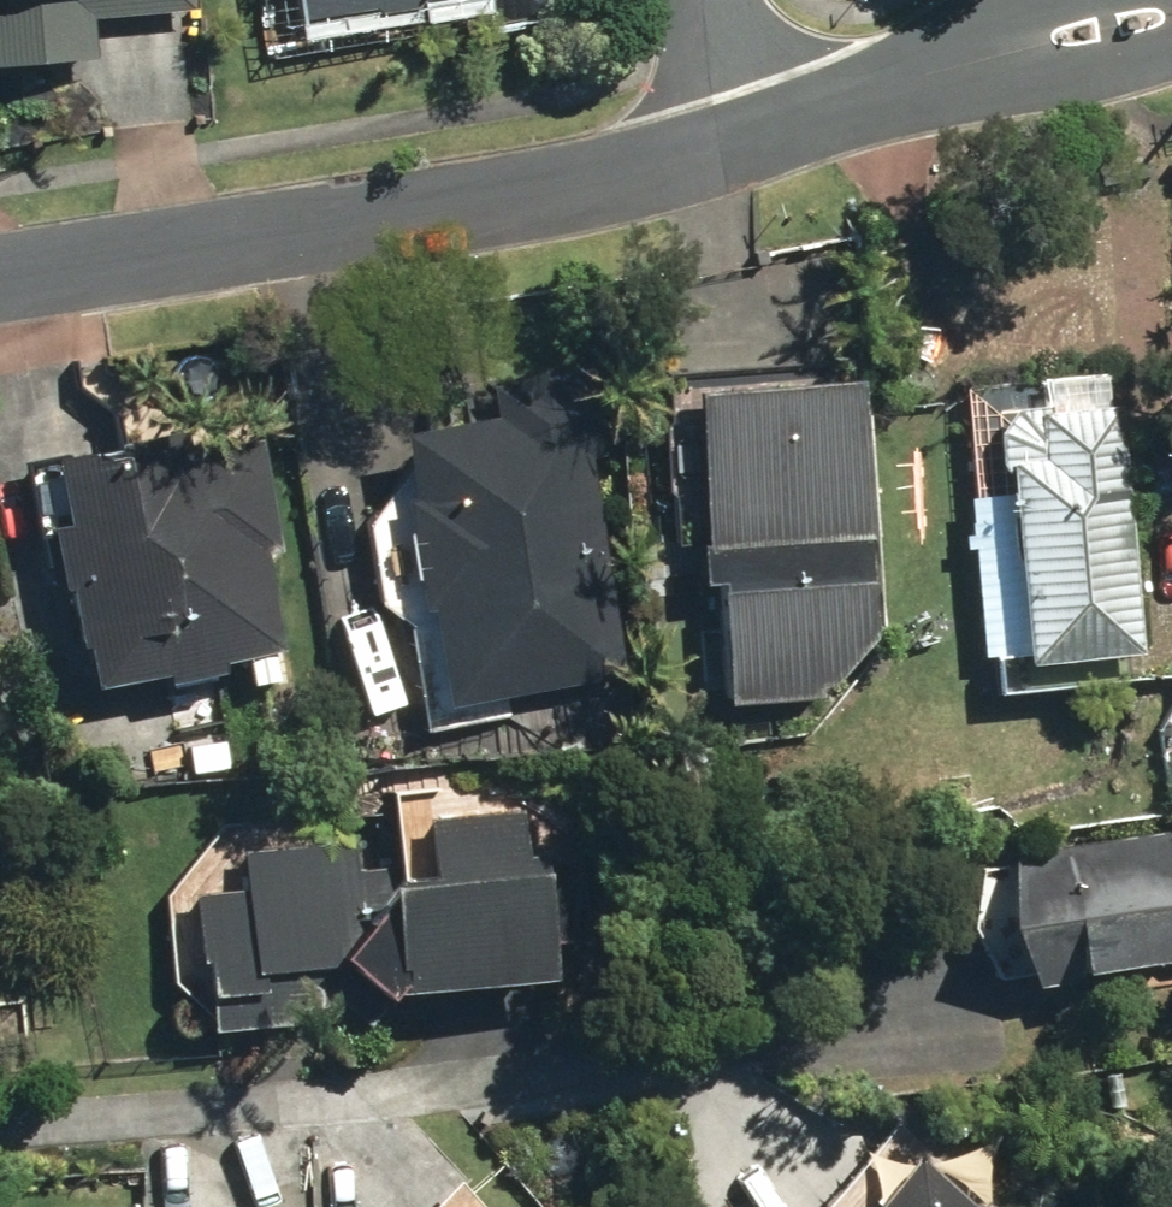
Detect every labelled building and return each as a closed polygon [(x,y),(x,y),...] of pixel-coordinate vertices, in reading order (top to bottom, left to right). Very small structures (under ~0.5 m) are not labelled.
[(3,68),(114,59),(111,20),(205,11),(204,0),(0,0),(0,38),(3,68)] [(322,17),(400,7),(400,13),(441,8),(440,0),(321,0),(322,17)] [(428,627),(443,733),(522,720),(518,698),(640,679),(606,458),(618,454),(605,374),(582,377),(581,368),(533,376),(535,385),(506,390),(511,422),(428,435),(432,460),(384,525),(396,606),(428,627)] [(1034,471),(1050,665),(1159,656),(1139,405),(1125,406),(1121,372),(1059,378),(1063,411),(1037,412),(1018,435),(1021,470),(1034,471)] [(747,585),(751,703),(843,700),(843,687),(850,686),(895,639),(885,384),(725,390),(733,586),(747,585)] [(107,647),(115,686),(184,673),(185,682),(240,672),(238,662),(296,650),(277,554),(292,550),(271,440),(205,453),(202,437),(80,459),(92,525),(73,529),(85,591),(91,590),(101,648),(107,647)] [(693,446),(694,471),(712,471),(712,446),(693,446)] [(260,664),(265,686),(294,680),(289,658),(260,664)] [(697,751),(700,776),(729,773),(726,748),(697,751)] [(221,912),(233,1034),(366,1020),(362,968),(382,965),(421,999),(428,994),(573,979),(569,942),(598,938),(589,860),(546,865),(540,813),(451,822),(455,859),(366,869),(364,844),(256,856),(260,890),(211,896),(214,914),(221,912)] [(1012,990),(1171,965),(1171,832),(992,860),(1012,990)] [(890,1159),(842,1206),(938,1206),(890,1159)] [(472,1170),(429,1206),(505,1206),(472,1170)]
